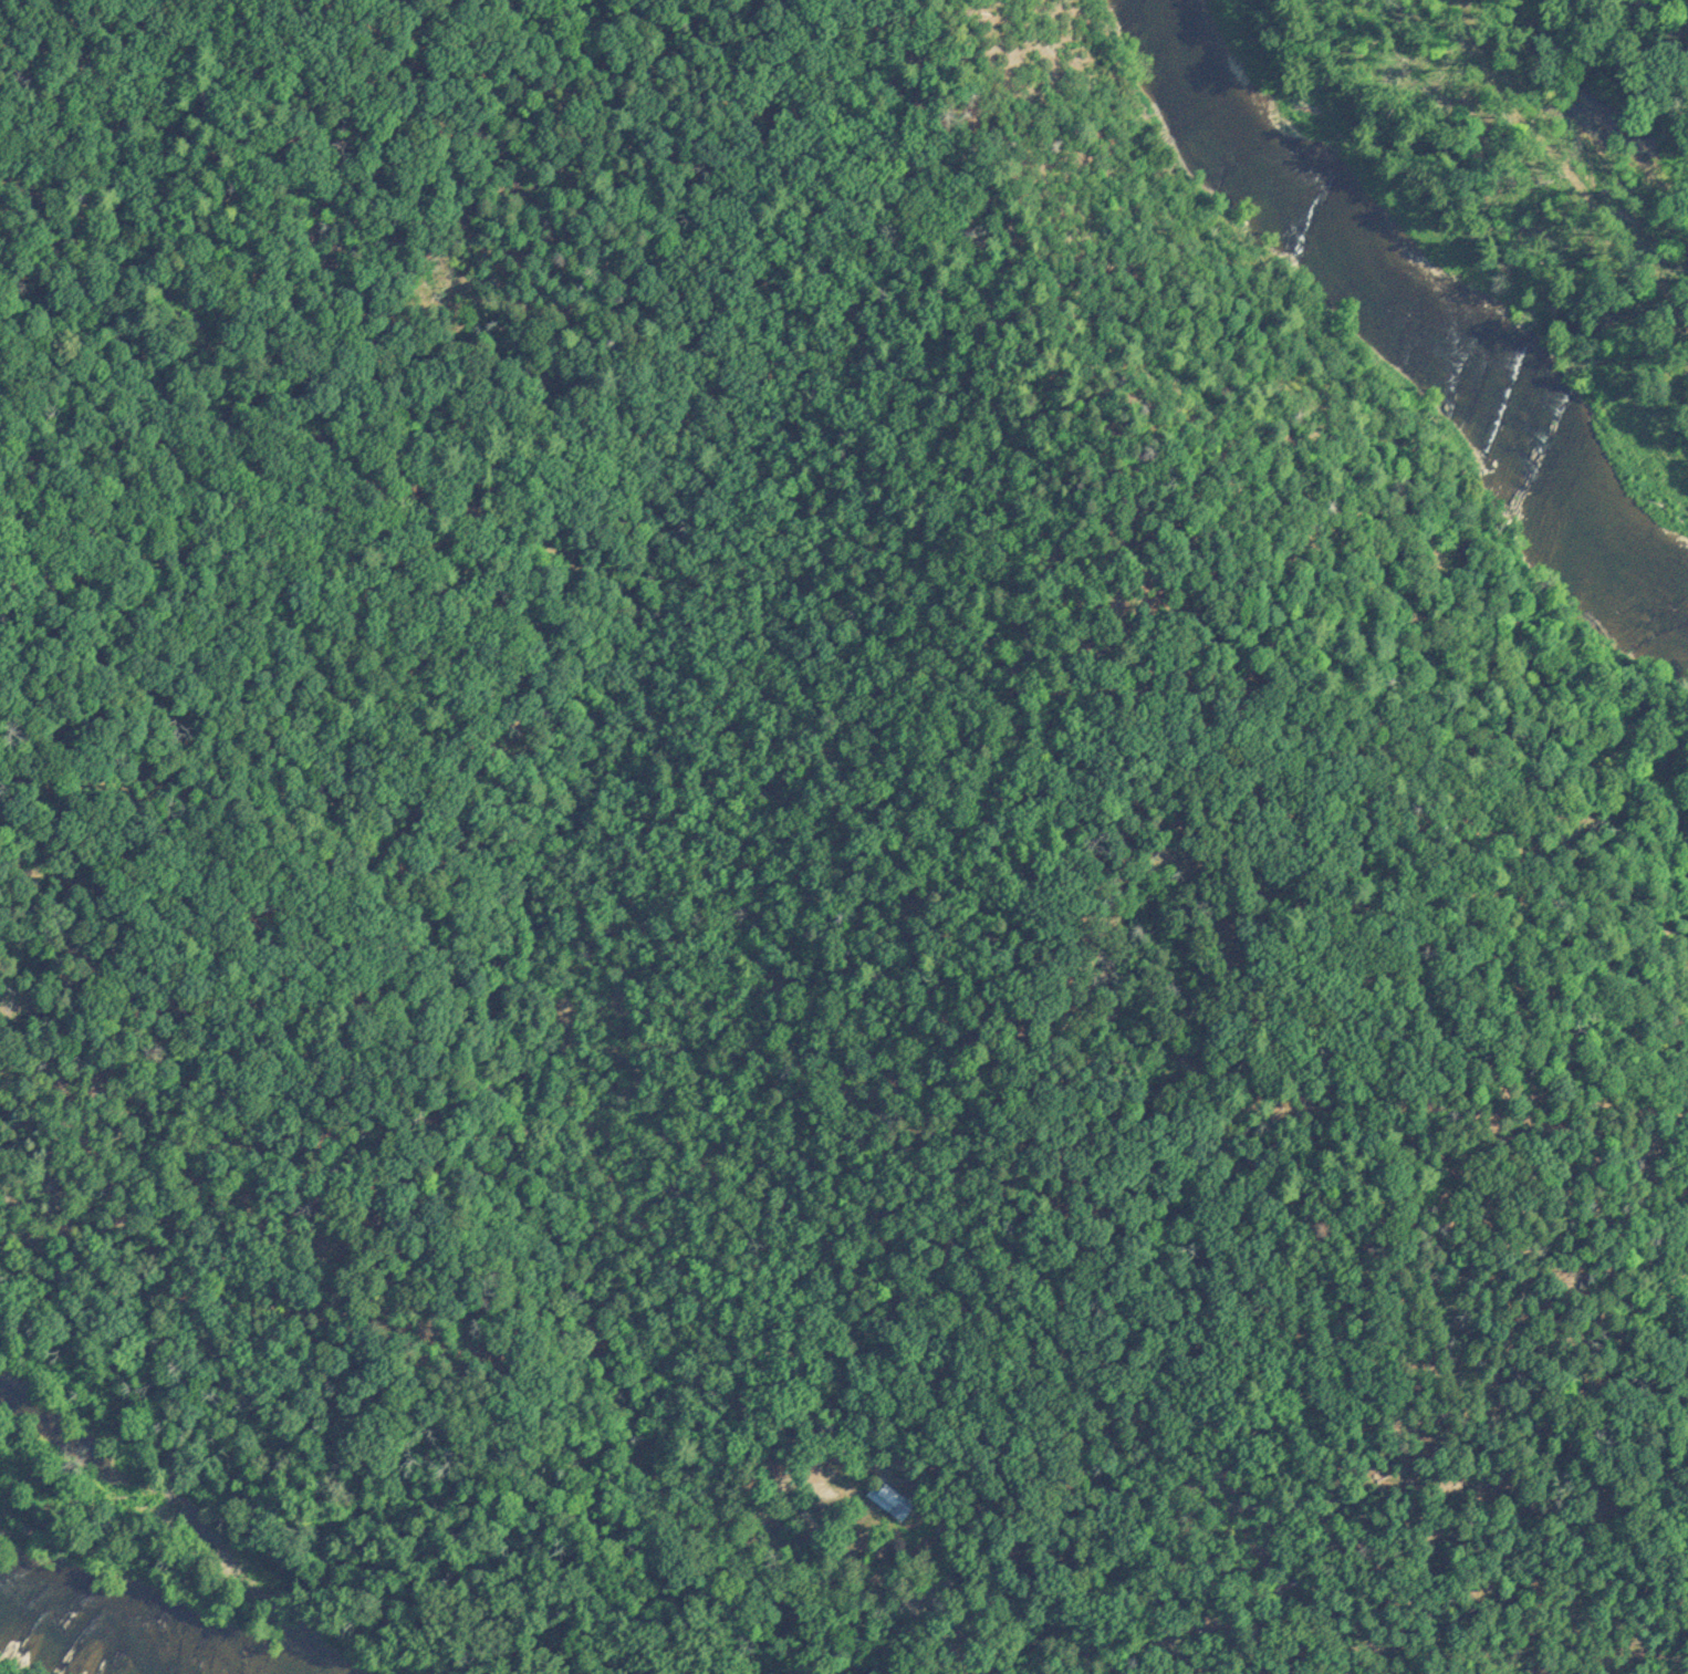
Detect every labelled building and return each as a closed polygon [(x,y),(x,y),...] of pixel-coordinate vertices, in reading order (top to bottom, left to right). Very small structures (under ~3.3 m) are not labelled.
[(868,1493),(902,1520),(913,1505),(879,1478),(868,1493)]
